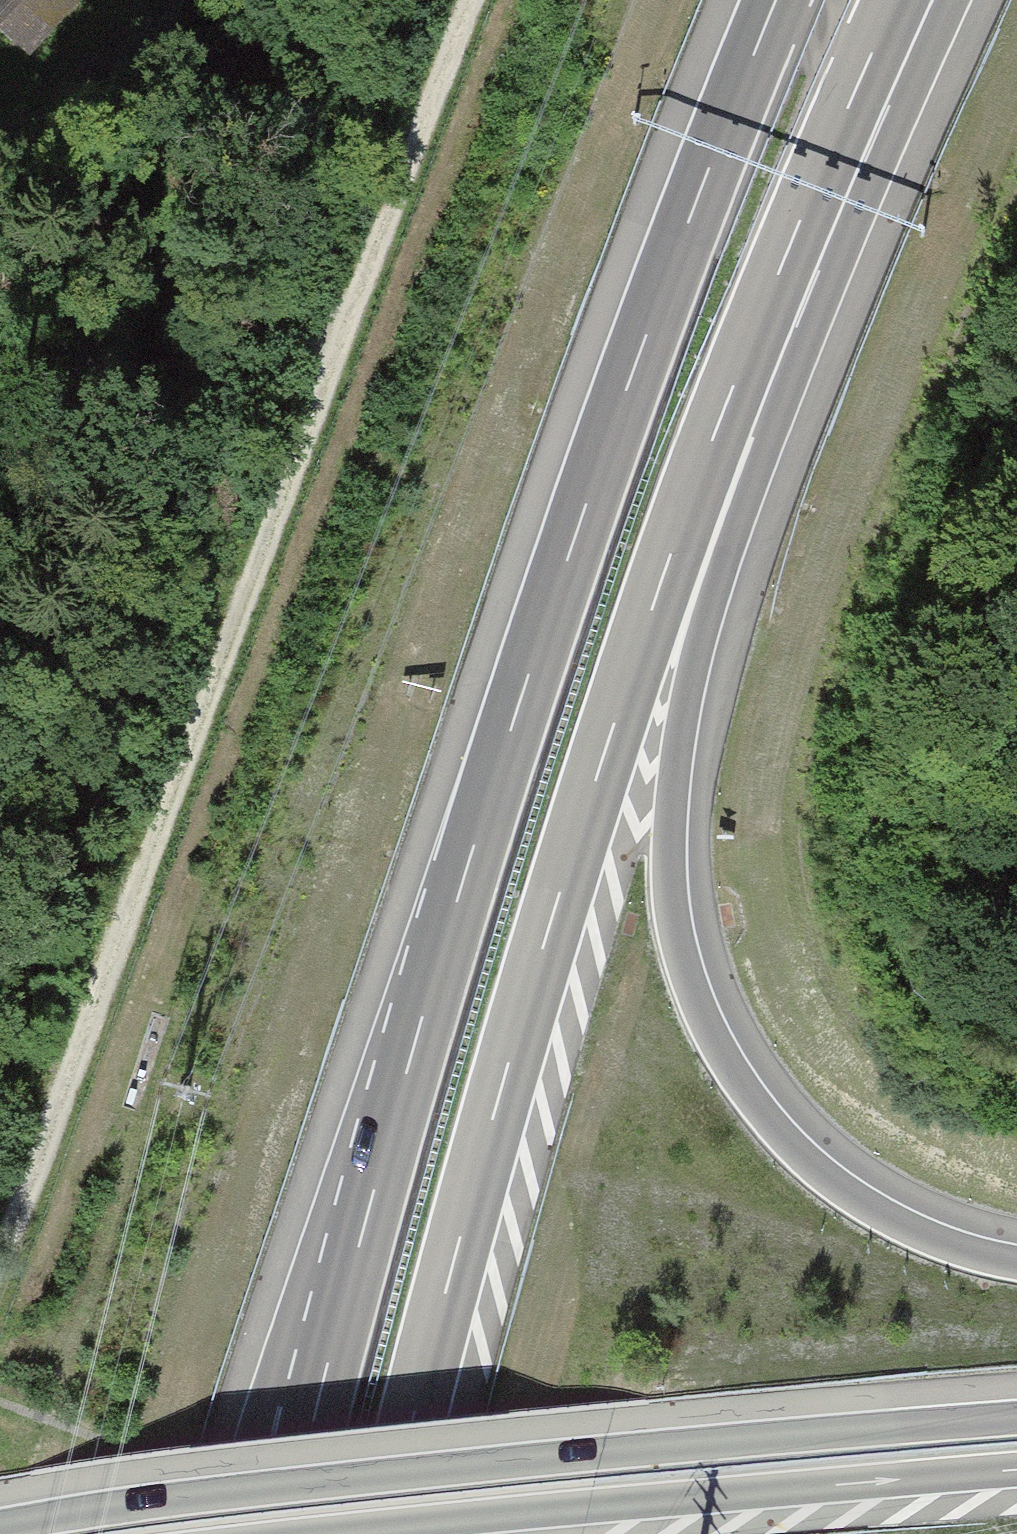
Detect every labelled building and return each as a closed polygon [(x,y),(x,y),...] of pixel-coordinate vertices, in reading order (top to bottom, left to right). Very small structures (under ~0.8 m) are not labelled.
[(37,37),(74,0),(0,0),(37,37)]
